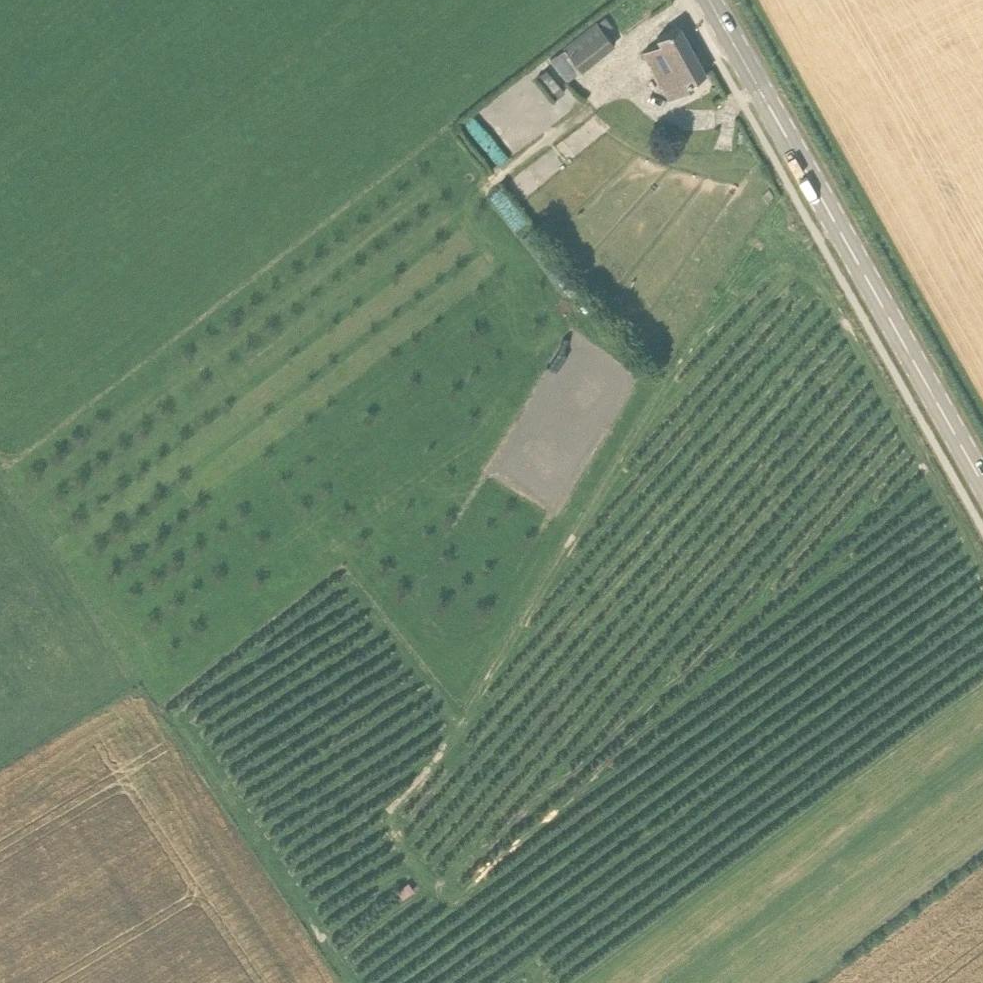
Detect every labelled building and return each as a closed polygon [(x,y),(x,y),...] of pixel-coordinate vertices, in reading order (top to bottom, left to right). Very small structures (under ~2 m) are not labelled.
[(552,52),(568,77),(619,45),(603,19),(552,52)] [(706,72),(679,25),(657,37),(660,42),(644,51),(670,99),(693,86),(690,81),(706,72)] [(555,98),(564,90),(546,69),(537,77),(555,98)]
